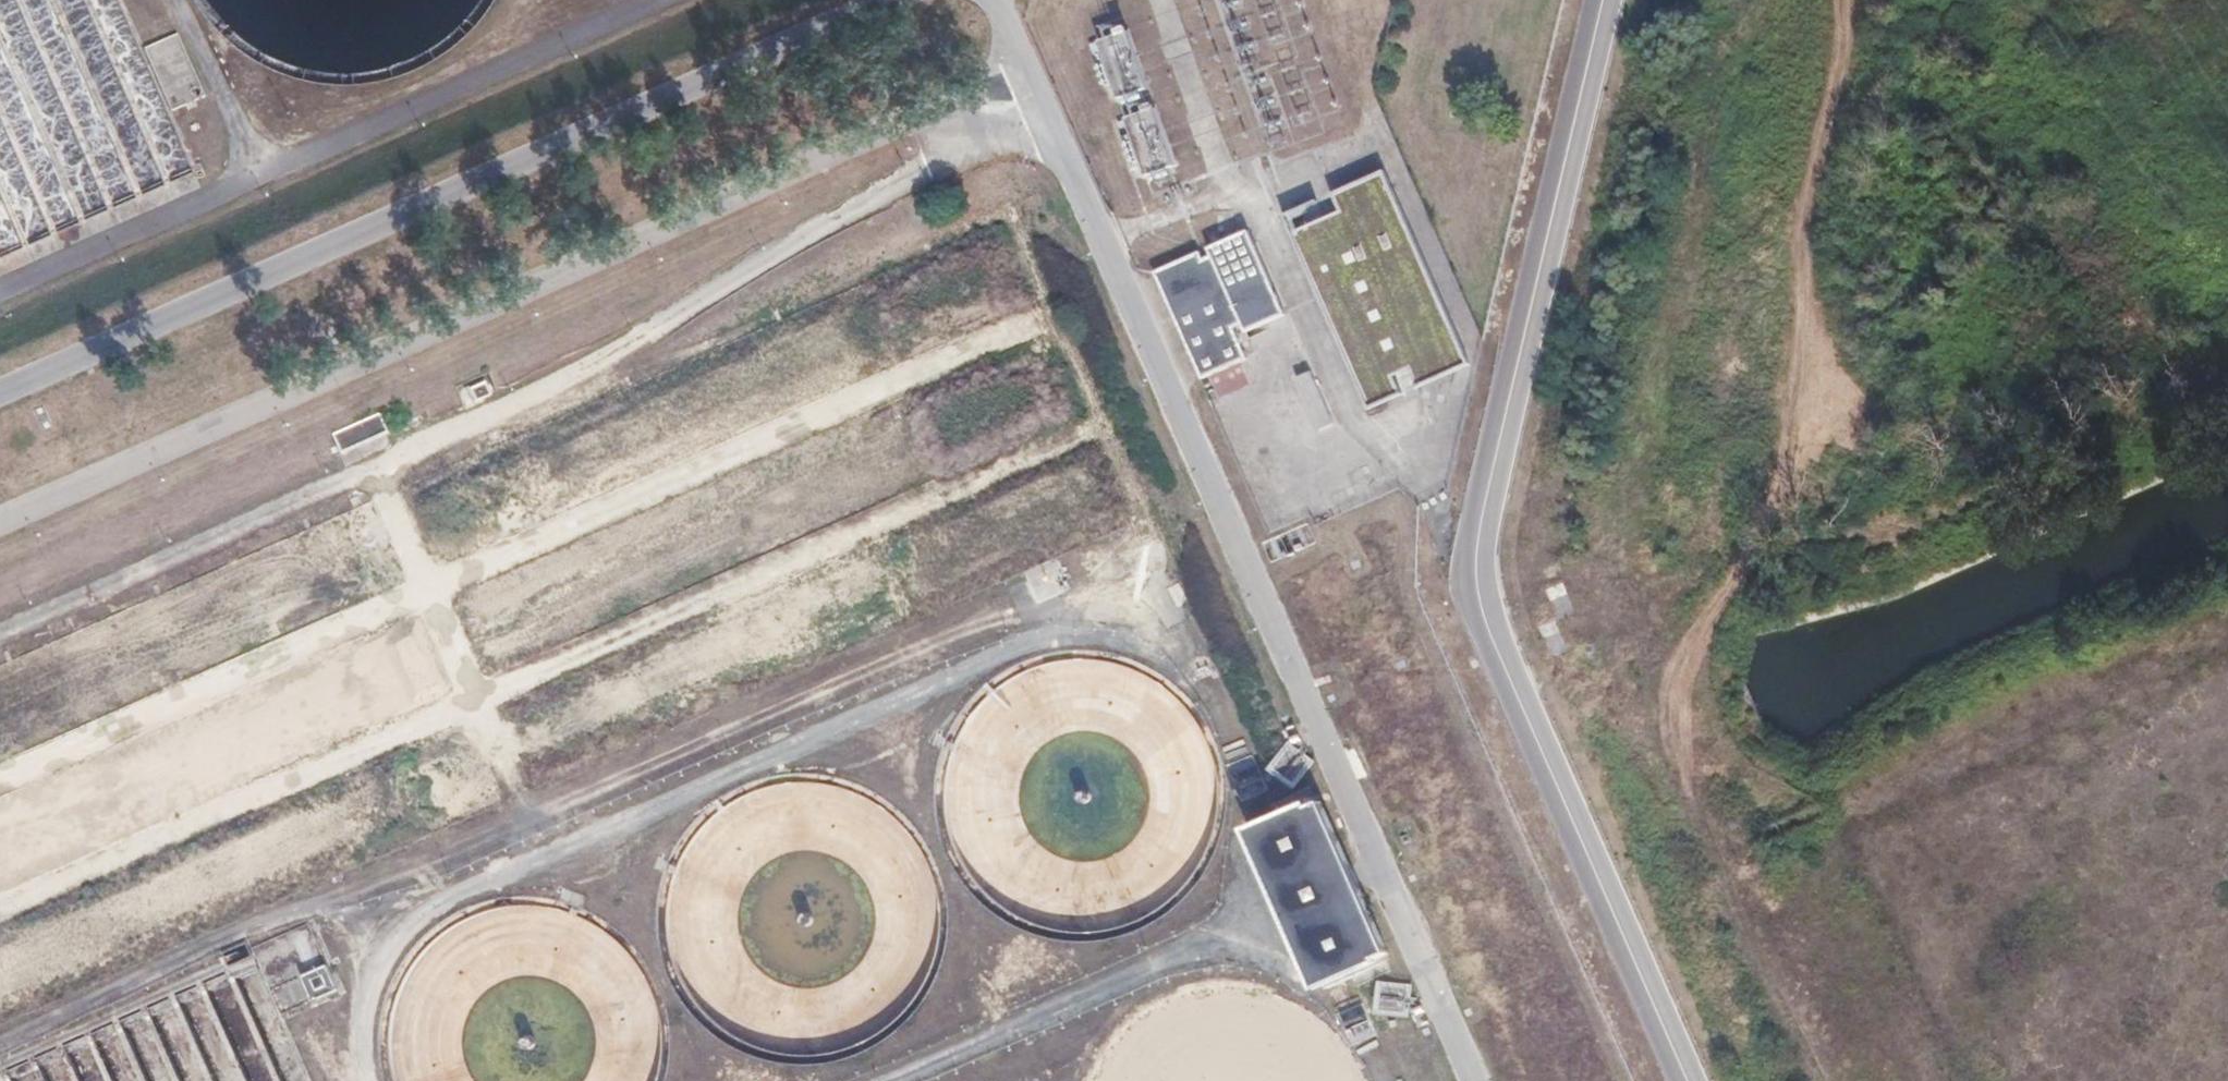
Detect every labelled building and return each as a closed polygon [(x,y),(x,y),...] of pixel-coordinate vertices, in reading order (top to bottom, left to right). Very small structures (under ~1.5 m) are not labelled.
[(1116,106),(1148,98),(1131,31),(1100,38),(1116,106)] [(1135,130),(1157,125),(1154,112),(1132,116),(1135,130)] [(1469,365),(1384,172),(1333,195),(1342,217),(1295,237),(1370,408),(1402,394),(1396,379),(1408,374),(1415,389),(1469,365)] [(1201,258),(1156,278),(1202,379),(1245,360),(1231,329),(1244,323),(1247,331),(1286,314),(1251,234),(1212,251),(1215,257),(1203,263),(1201,258)] [(1329,419),(1312,381),(1301,387),(1318,425),(1329,419)] [(379,413),(332,432),(339,450),(386,431),(379,413)] [(1281,773),(1300,782),(1312,758),(1293,748),(1281,773)] [(1318,790),(1248,822),(1318,981),(1394,949),(1318,790)] [(302,976),(312,1000),(338,989),(329,966),(302,976)] [(1381,982),(1379,1014),(1409,1015),(1411,984),(1381,982)]
